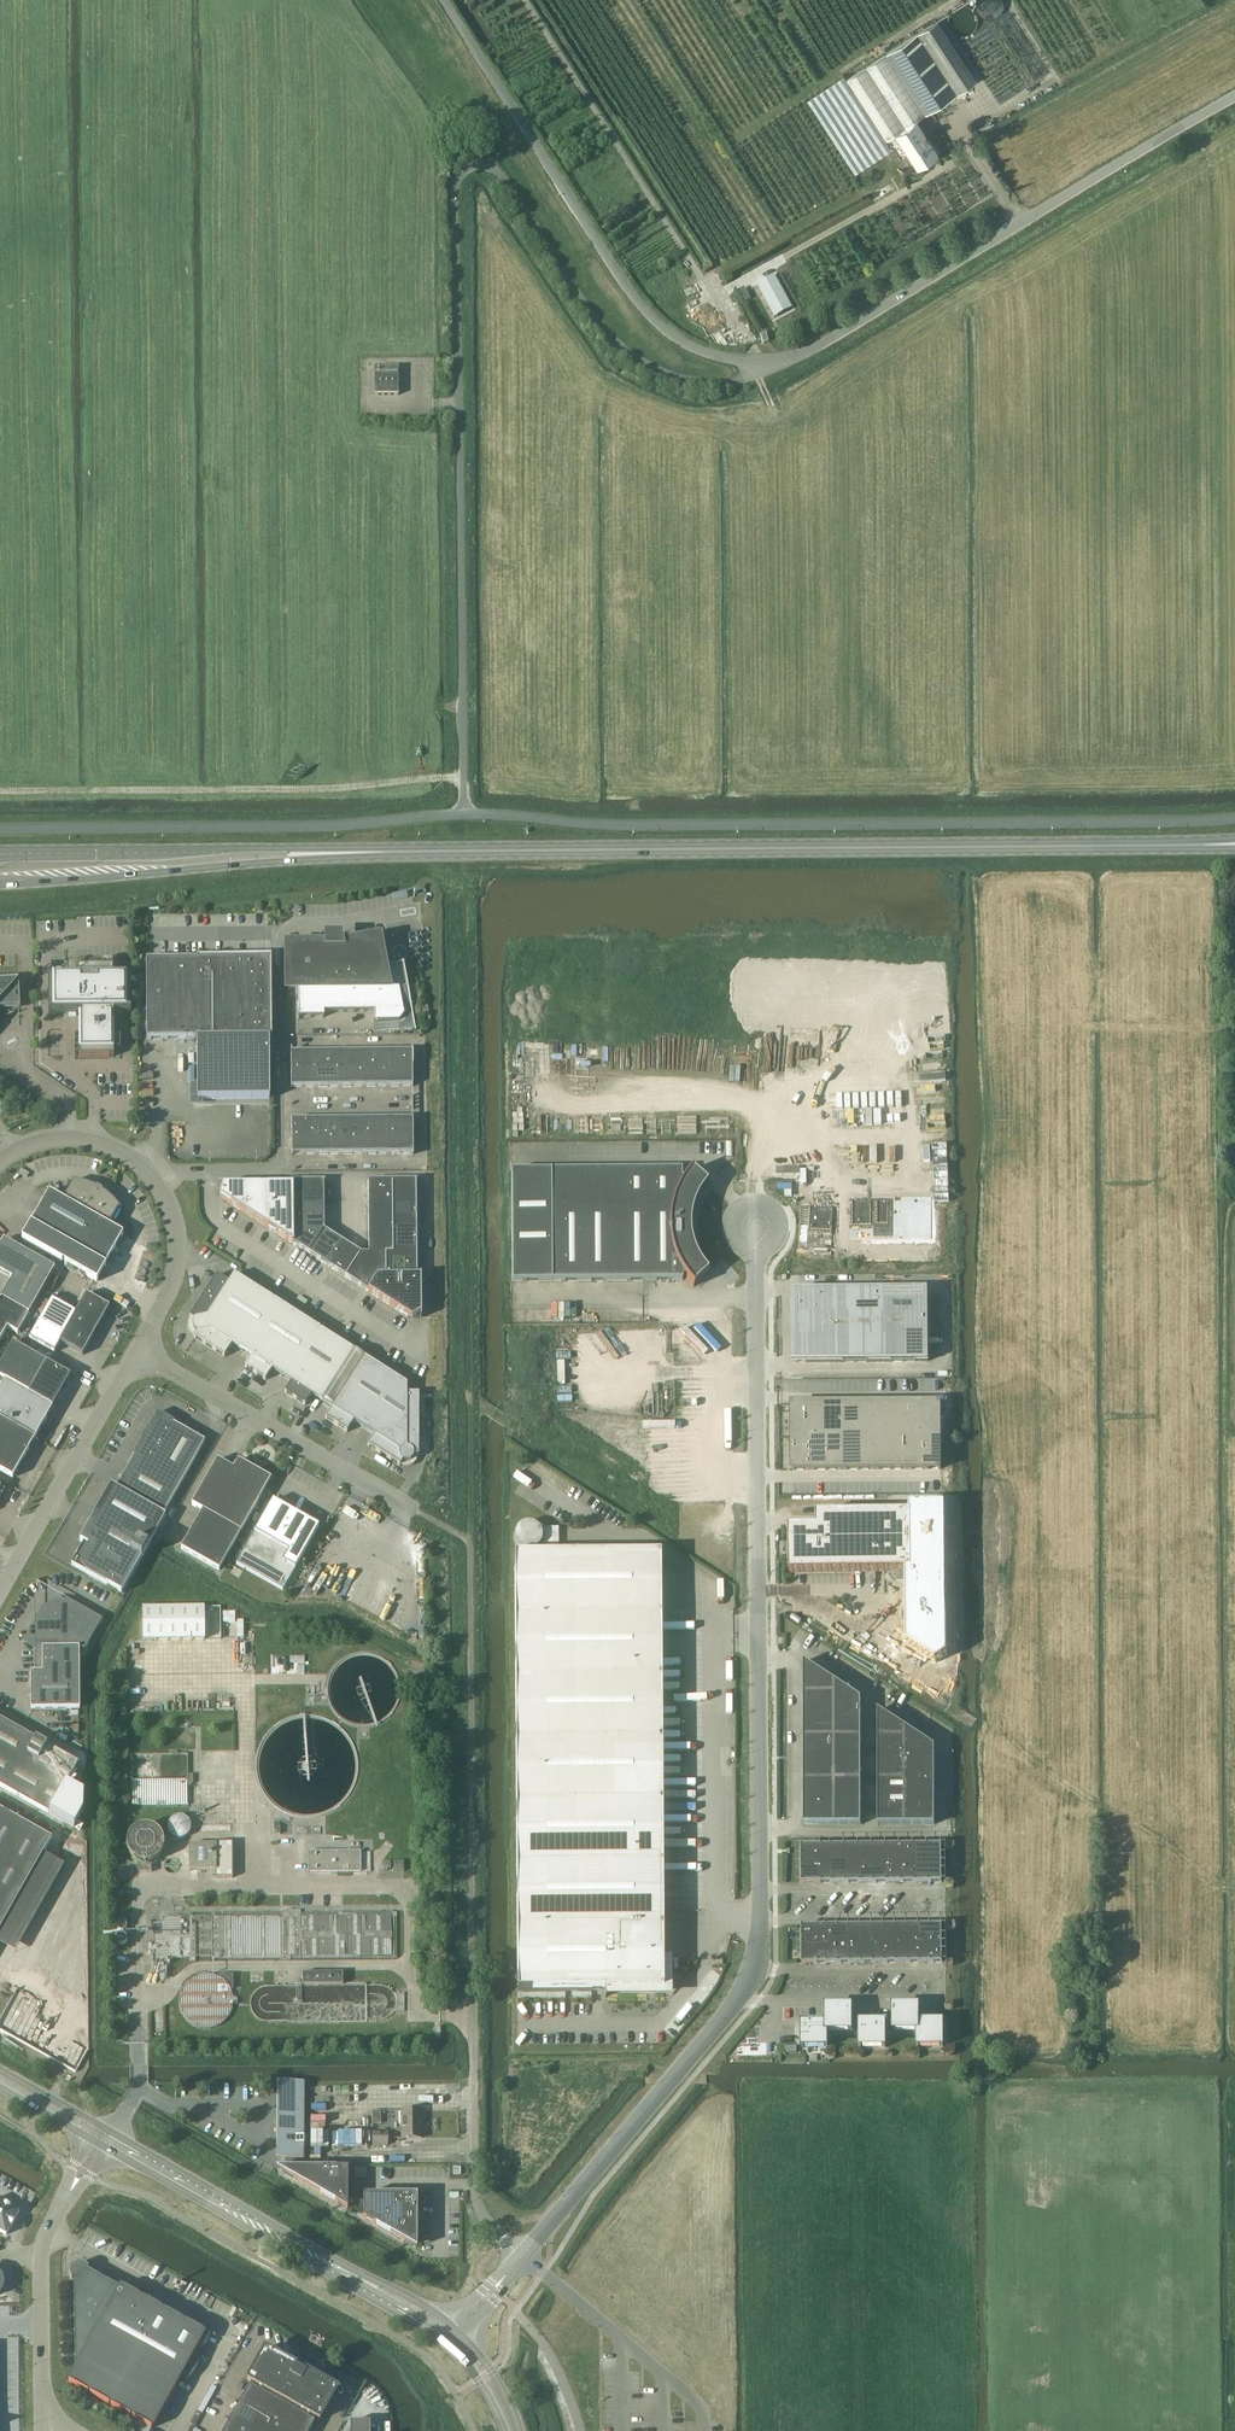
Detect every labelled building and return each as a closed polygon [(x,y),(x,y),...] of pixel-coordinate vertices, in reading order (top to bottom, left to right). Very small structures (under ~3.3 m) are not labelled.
[(974,20),(974,19),(974,16),(973,14),(972,11),(970,9),(968,7),(965,5),(962,4),(960,4),(956,4),(954,5),(949,8),(947,10),(945,13),(944,16),(944,19),(944,21),(945,25),(946,27),(948,29),(950,31),(953,33),(958,34),(962,34),(964,33),(967,32),(969,30),(973,26),(974,23),(974,20)] [(937,19),(916,33),(846,78),(886,140),(887,139),(900,158),(908,153),(916,165),(936,152),(915,120),(956,94),(977,80),(937,19)] [(795,307),(780,280),(763,290),(778,316),(795,307)] [(398,395),(398,367),(374,367),(374,395),(398,395)] [(415,1030),(403,964),(382,968),(379,947),(341,948),(341,945),(340,945),(340,948),(288,948),(288,969),(288,990),(298,990),(298,1017),(324,1017),(324,1012),(373,1011),(374,1022),(398,1022),(403,1016),(411,1014),(414,1030),(415,1030)] [(268,959),(145,960),(146,1039),(146,1040),(196,1039),(197,1100),(270,1099),(269,1038),(268,959)] [(91,964),(88,966),(80,973),(78,973),(77,974),(75,974),(75,975),(76,975),(78,974),(78,984),(65,984),(65,981),(49,982),(50,1012),(78,1012),(79,1057),(113,1057),(113,1012),(128,1011),(128,981),(113,981),(112,962),(113,962),(113,961),(103,961),(102,961),(98,962),(97,962),(94,963),(91,964)] [(17,1006),(16,982),(0,983),(0,1007),(17,1006)] [(339,1069),(363,1069),(363,1051),(339,1052),(339,1069)] [(363,1069),(387,1069),(387,1051),(363,1051),(363,1069)] [(387,1069),(412,1068),(412,1051),(387,1051),(387,1069)] [(291,1070),(315,1069),(315,1052),(290,1052),(291,1070)] [(315,1069),(339,1069),(339,1052),(315,1052),(315,1069)] [(412,1068),(387,1069),(388,1086),(412,1086),(412,1068)] [(315,1087),(315,1069),(291,1070),(291,1087),(315,1087)] [(339,1069),(315,1069),(315,1087),(339,1086),(339,1069)] [(339,1069),(339,1086),(363,1086),(363,1069),(339,1069)] [(363,1069),(363,1086),(388,1086),(387,1069),(363,1069)] [(388,1119),(388,1136),(413,1136),(412,1118),(388,1119)] [(316,1137),(316,1119),(291,1120),(291,1137),(316,1137)] [(316,1119),(316,1137),(340,1136),(340,1119),(316,1119)] [(340,1119),(340,1136),(364,1136),(364,1119),(340,1119)] [(364,1119),(364,1136),(388,1136),(388,1119),(364,1119)] [(136,1133),(139,1127),(133,1124),(130,1130),(136,1133)] [(340,1136),(316,1137),(316,1154),(340,1154),(340,1136)] [(364,1136),(340,1136),(340,1154),(364,1154),(364,1136)] [(388,1136),(364,1136),(364,1154),(388,1153),(388,1136)] [(413,1136),(388,1136),(388,1153),(413,1153),(413,1136)] [(316,1137),(291,1137),(291,1154),(316,1154),(316,1137)] [(683,1281),(683,1277),(685,1276),(687,1280),(691,1284),(694,1287),(694,1286),(693,1286),(705,1275),(700,1270),(697,1266),(696,1264),(693,1258),(697,1256),(695,1252),(694,1249),(693,1245),(692,1239),(691,1237),(691,1232),(691,1226),(691,1224),(691,1218),(692,1212),(694,1207),(696,1202),(698,1197),(701,1192),(704,1188),(708,1183),(693,1170),(693,1169),(689,1173),(687,1176),(684,1180),(682,1179),(682,1170),(511,1171),(512,1282),(683,1281)] [(392,1205),(392,1180),(367,1181),(368,1205),(392,1205)] [(392,1180),(392,1205),(416,1205),(416,1181),(417,1181),(417,1180),(392,1180)] [(292,1206),(324,1206),(324,1182),(325,1182),(325,1181),(290,1181),(290,1182),(292,1182),(292,1185),(292,1206)] [(23,1238),(22,1239),(97,1281),(104,1269),(106,1266),(105,1265),(123,1234),(109,1226),(118,1210),(119,1209),(120,1210),(113,1200),(104,1193),(94,1187),(83,1183),(71,1182),(71,1183),(72,1183),(72,1184),(63,1200),(49,1192),(31,1224),(30,1226),(23,1238)] [(244,1186),(244,1213),(269,1228),(268,1185),(244,1186)] [(293,1244),(292,1206),(292,1185),(268,1185),(269,1228),(293,1244)] [(244,1213),(244,1186),(219,1186),(219,1187),(227,1186),(224,1199),(223,1199),(244,1213)] [(392,1205),(368,1205),(368,1229),(392,1229),(392,1205)] [(416,1205),(392,1205),(392,1229),(416,1229),(416,1205)] [(324,1206),(292,1206),(293,1244),(309,1254),(324,1230),(324,1206)] [(931,1206),(853,1206),(853,1245),(931,1245),(931,1206)] [(368,1253),(385,1253),(392,1253),(392,1229),(368,1229),(368,1253)] [(392,1253),(416,1253),(416,1229),(392,1229),(392,1253)] [(324,1230),(309,1254),(327,1265),(342,1241),(324,1230)] [(4,1240),(0,1247),(0,1272),(12,1279),(0,1300),(0,1329),(5,1332),(7,1328),(18,1334),(29,1314),(55,1269),(4,1240)] [(345,1277),(361,1253),(342,1241),(327,1265),(345,1277)] [(361,1253),(345,1277),(368,1292),(377,1278),(386,1278),(385,1253),(368,1253),(361,1253)] [(416,1253),(392,1253),(385,1253),(386,1278),(420,1278),(420,1276),(420,1277),(417,1277),(416,1253)] [(231,1344),(263,1293),(234,1275),(229,1283),(216,1275),(189,1318),(193,1320),(192,1323),(192,1326),(193,1329),(194,1331),(196,1333),(194,1338),(224,1357),(232,1345),(231,1344)] [(420,1309),(420,1318),(421,1318),(420,1278),(386,1278),(377,1278),(368,1292),(408,1317),(408,1316),(420,1309)] [(928,1290),(793,1291),(794,1362),(928,1361),(928,1290)] [(253,1373),(292,1311),(263,1293),(231,1344),(232,1345),(251,1357),(245,1367),(253,1373)] [(86,1294),(76,1313),(73,1318),(96,1331),(109,1307),(86,1294)] [(54,1353),(60,1342),(82,1355),(96,1331),(73,1318),(76,1313),(51,1299),(29,1339),(54,1353)] [(292,1311),(253,1373),(265,1380),(272,1370),(289,1381),(321,1330),(292,1311)] [(321,1330),(289,1381),(291,1382),(284,1392),(305,1406),(311,1395),(318,1400),(350,1349),(321,1330)] [(52,1408),(70,1376),(11,1343),(0,1362),(0,1378),(52,1408)] [(318,1400),(331,1408),(325,1418),(341,1429),(379,1367),(350,1349),(318,1400)] [(379,1367),(341,1429),(347,1432),(353,1422),(374,1435),(377,1437),(407,1389),(407,1385),(379,1367)] [(0,1378),(0,1420),(34,1439),(52,1408),(0,1378)] [(413,1457),(413,1456),(418,1456),(419,1393),(407,1393),(407,1389),(377,1437),(374,1435),(367,1445),(400,1466),(402,1462),(404,1462),(404,1463),(405,1463),(407,1463),(408,1463),(410,1462),(411,1461),(412,1460),(413,1459),(413,1458),(413,1457)] [(891,1403),(874,1404),(875,1437),(891,1436),(891,1403)] [(907,1403),(891,1403),(891,1436),(907,1436),(907,1403)] [(924,1403),(907,1403),(907,1436),(924,1436),(924,1403)] [(940,1403),(924,1403),(924,1436),(941,1436),(940,1403)] [(809,1404),(792,1404),(792,1437),(809,1437),(809,1404)] [(825,1404),(809,1404),(809,1437),(826,1437),(825,1404)] [(842,1404),(825,1404),(826,1437),(842,1437),(842,1404)] [(858,1404),(842,1404),(842,1437),(858,1437),(858,1404)] [(874,1404),(858,1404),(858,1437),(875,1437),(874,1404)] [(163,1515),(205,1441),(173,1423),(174,1422),(157,1412),(133,1456),(134,1457),(116,1488),(111,1485),(93,1516),(148,1547),(165,1516),(163,1515)] [(0,1420),(0,1471),(12,1478),(34,1439),(0,1420)] [(891,1436),(875,1437),(875,1469),(891,1469),(891,1436)] [(907,1436),(891,1436),(891,1469),(908,1469),(907,1436)] [(924,1436),(907,1436),(908,1469),(924,1469),(924,1436)] [(941,1436),(924,1436),(924,1469),(941,1469),(941,1436)] [(809,1437),(792,1437),(793,1470),(809,1470),(809,1437)] [(826,1437),(809,1437),(809,1470),(826,1470),(826,1437)] [(842,1437),(826,1437),(826,1470),(842,1470),(842,1437)] [(858,1437),(842,1437),(842,1470),(859,1470),(858,1437)] [(875,1437),(858,1437),(859,1470),(875,1469),(875,1437)] [(192,1504),(203,1511),(181,1549),(219,1570),(271,1479),(238,1460),(233,1469),(217,1460),(192,1504)] [(283,1590),(299,1562),(319,1526),(272,1500),(236,1564),(283,1590)] [(956,1509),(914,1509),(914,1644),(948,1665),(956,1660),(956,1509)] [(790,1546),(785,1547),(785,1555),(790,1555),(790,1573),(791,1573),(875,1572),(884,1572),(897,1572),(897,1583),(904,1583),(904,1572),(911,1572),(912,1572),(912,1513),(817,1515),(817,1528),(789,1528),(789,1529),(790,1546)] [(122,1593),(148,1547),(93,1516),(79,1540),(84,1543),(71,1564),(122,1593)] [(661,1553),(559,1554),(559,1527),(544,1527),(544,1554),(515,1554),(517,1990),(663,1989),(661,1553)] [(31,1709),(79,1709),(80,1709),(79,1660),(102,1619),(74,1603),(71,1602),(70,1602),(68,1601),(65,1601),(62,1601),(58,1601),(55,1602),(52,1603),(49,1604),(48,1605),(46,1606),(45,1607),(44,1608),(43,1609),(42,1610),(41,1611),(40,1613),(39,1614),(38,1616),(37,1617),(37,1618),(36,1620),(36,1622),(36,1623),(35,1625),(35,1626),(35,1628),(35,1636),(29,1636),(29,1645),(35,1648),(35,1672),(30,1672),(31,1709)] [(143,1608),(143,1640),(204,1639),(204,1607),(143,1608)] [(805,1825),(862,1824),(862,1699),(804,1661),(805,1825)] [(879,1710),(879,1825),(935,1825),(935,1747),(879,1710)] [(50,1814),(74,1828),(83,1814),(83,1794),(66,1785),(78,1763),(76,1762),(0,1719),(0,1786),(50,1814)] [(51,1838),(13,1816),(0,1809),(0,1929),(51,1838)] [(189,1844),(189,1870),(215,1870),(215,1878),(232,1877),(232,1842),(215,1842),(215,1844),(189,1844)] [(941,1883),(942,1883),(942,1845),(801,1846),(802,1884),(822,1883),(831,1882),(831,1883),(849,1883),(849,1882),(858,1882),(858,1883),(877,1883),(877,1882),(886,1882),(886,1883),(904,1883),(904,1882),(913,1882),(913,1883),(932,1883),(932,1882),(941,1882),(941,1883)] [(307,1851),(308,1872),(360,1872),(360,1851),(307,1851)] [(392,1871),(403,1871),(403,1861),(392,1861),(392,1871)] [(818,1926),(802,1926),(802,1964),(818,1964),(818,1963),(826,1963),(826,1964),(842,1964),(842,1963),(849,1963),(849,1964),(865,1963),(872,1963),(888,1963),(888,1962),(895,1962),(895,1963),(911,1963),(911,1962),(918,1962),(918,1963),(934,1963),(934,1962),(941,1962),(941,1963),(943,1963),(942,1925),(941,1925),(941,1926),(934,1926),(934,1925),(918,1925),(918,1926),(911,1927),(911,1926),(895,1926),(895,1927),(888,1927),(888,1926),(872,1926),(872,1927),(865,1927),(865,1926),(848,1926),(848,1927),(841,1927),(841,1926),(825,1926),(825,1927),(818,1927),(818,1926)] [(301,1983),(341,1983),(341,1971),(301,1971),(301,1983)] [(852,2006),(827,2006),(827,2023),(828,2031),(851,2031),(851,2032),(852,2032),(852,2006)] [(919,2006),(894,2006),(893,2019),(894,2031),(895,2031),(895,2030),(918,2030),(919,2030),(919,2022),(919,2006)] [(861,2048),(861,2047),(884,2047),(884,2048),(886,2048),(885,2022),(860,2023),(860,2048),(861,2048)] [(919,2030),(918,2030),(918,2047),(919,2047),(919,2046),(942,2046),(942,2047),(943,2047),(943,2022),(919,2022),(919,2030)] [(828,2048),(828,2031),(827,2023),(803,2023),(803,2048),(804,2048),(804,2047),(827,2047),(827,2048),(828,2048)] [(770,2037),(739,2037),(739,2054),(770,2054),(770,2037)] [(285,2156),(285,2168),(295,2168),(295,2159),(302,2159),(303,2084),(277,2083),(277,2151),(285,2156)] [(402,2139),(422,2139),(421,2111),(401,2111),(402,2139)] [(387,2146),(387,2133),(373,2133),(373,2146),(387,2146)] [(347,2209),(347,2198),(348,2169),(295,2168),(285,2168),(281,2168),(281,2171),(347,2209)] [(365,2168),(353,2168),(353,2177),(365,2178),(365,2168)] [(416,2249),(416,2210),(417,2195),(363,2195),(363,2218),(416,2249)] [(0,2200),(0,2232),(6,2235),(19,2212),(0,2200)] [(67,2380),(137,2420),(152,2428),(206,2333),(120,2285),(119,2287),(88,2270),(89,2269),(88,2268),(88,2267),(87,2267),(87,2266),(86,2265),(85,2265),(84,2264),(83,2264),(82,2263),(80,2263),(78,2263),(76,2264),(75,2265),(74,2265),(73,2266),(72,2267),(71,2268),(71,2269),(71,2270),(70,2271),(70,2272),(70,2273),(70,2274),(70,2275),(70,2276),(71,2277),(71,2278),(72,2279),(74,2279),(75,2366),(67,2380)] [(336,2389),(264,2349),(247,2380),(250,2382),(223,2430),(309,2430),(316,2418),(319,2420),(336,2389)] [(369,2423),(351,2423),(351,2430),(369,2430),(369,2423)]
